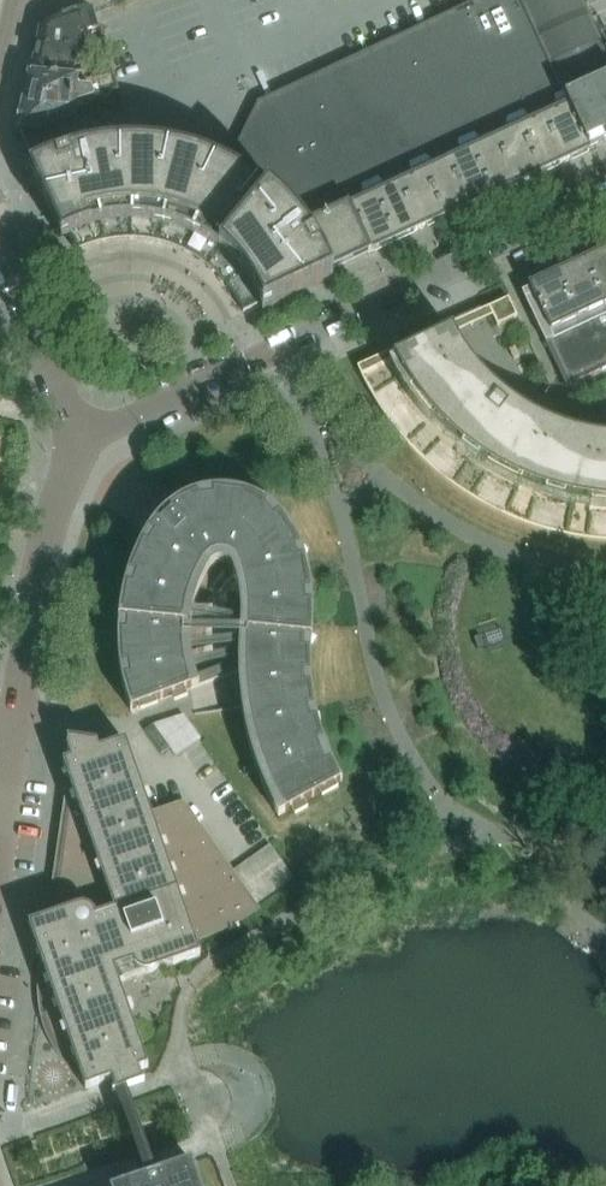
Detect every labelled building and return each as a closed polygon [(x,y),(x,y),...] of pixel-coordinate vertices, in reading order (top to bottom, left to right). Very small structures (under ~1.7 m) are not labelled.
[(237,259),(246,270),(248,272),(249,274),(257,286),(266,302),(263,304),(262,302),(258,304),(262,313),(333,280),(329,272),(332,271),(332,270),(338,267),(339,268),(346,265),(345,263),(367,253),(368,254),(372,253),(351,209),(570,107),(520,0),(477,0),(462,7),(274,95),(258,102),(226,167),(197,230),(200,232),(211,239),(222,246),(225,248),(227,250),(237,259)] [(570,107),(591,150),(590,147),(605,140),(605,51),(605,48),(582,0),(520,0),(570,107)] [(41,27),(37,46),(78,51),(80,37),(99,31),(95,17),(94,13),(86,8),(45,22),(41,27)] [(76,64),(78,51),(37,46),(32,73),(73,80),(84,78),(86,65),(76,64)] [(72,84),(32,77),(27,98),(67,107),(119,91),(113,70),(90,76),(91,79),(72,84)] [(39,133),(72,122),(67,107),(27,98),(20,132),(24,139),(26,138),(23,132),(39,133)] [(591,150),(570,107),(351,209),(372,253),(427,226),(591,150)] [(163,218),(165,219),(168,219),(181,223),(194,229),(197,230),(226,167),(217,162),(205,158),(198,155),(190,153),(182,151),(174,149),(166,147),(157,146),(149,145),(140,145),(131,144),(122,145),(113,145),(104,146),(95,147),(87,149),(78,151),(70,153),(62,155),(54,158),(46,161),(38,165),(37,161),(34,162),(36,166),(29,169),(62,240),(70,235),(69,232),(67,232),(65,229),(83,222),(101,217),(115,215),(131,214),(134,214),(149,215),(163,218)] [(132,239),(131,214),(115,215),(101,217),(83,222),(65,229),(67,232),(69,232),(70,235),(73,242),(72,243),(76,252),(79,250),(79,249),(90,244),(102,241),(102,243),(106,242),(105,240),(118,238),(130,238),(130,239),(132,239)] [(134,214),(131,214),(132,239),(133,239),(133,238),(146,239),(158,241),(158,242),(159,243),(165,219),(163,218),(149,215),(134,214)] [(181,223),(168,219),(165,219),(159,243),(161,243),(161,242),(173,245),(185,250),(184,251),(185,252),(197,230),(194,229),(181,223)] [(200,232),(197,230),(185,252),(187,253),(188,252),(198,259),(208,265),(207,266),(209,267),(225,248),(222,246),(211,239),(200,232)] [(227,250),(225,248),(209,267),(210,269),(211,267),(220,276),(228,285),(227,286),(228,287),(248,272),(246,270),(237,259),(227,250)] [(529,288),(529,290),(522,293),(566,387),(605,368),(605,252),(529,288)] [(249,274),(248,272),(228,287),(229,289),(231,288),(238,298),(243,309),(242,309),(243,313),(253,308),(252,307),(258,304),(262,302),(263,304),(266,302),(257,286),(249,274)] [(489,308),(498,326),(517,317),(508,298),(489,308)] [(604,440),(596,439),(588,438),(579,436),(571,433),(563,431),(555,428),(548,425),(540,421),(532,417),(525,413),(518,408),(511,403),(504,398),(498,393),(491,387),(485,381),(480,374),(474,368),(469,361),(464,354),(460,347),(456,339),(452,332),(433,341),(430,334),(409,344),(412,351),(381,365),(378,358),(357,367),(362,377),(367,387),(372,395),(377,404),(383,413),(389,421),(395,429),(401,437),(408,445),(415,453),(422,460),(430,467),(437,474),(445,480),(454,486),(462,492),(471,498),(480,503),(489,508),(498,512),(507,517),(516,521),(526,524),(536,528),(546,531),(556,533),(566,536),(576,538),(586,539),(596,541),(605,541),(605,440),(604,440)] [(181,502),(179,503),(177,504),(173,507),(166,511),(163,514),(158,519),(153,525),(148,532),(147,534),(145,537),(143,541),(137,552),(133,562),(128,575),(125,586),(122,596),(120,607),(119,618),(118,629),(118,638),(118,649),(118,657),(120,671),(122,680),(124,691),(129,706),(131,712),(246,669),(246,670),(247,678),(247,685),(248,695),(250,708),(251,716),(252,721),(255,735),(257,744),(261,758),(266,771),(272,786),(276,795),(285,813),(286,813),(337,785),(342,782),(337,773),(333,766),(330,757),(326,749),(323,739),(320,730),(318,721),(315,710),(314,700),(313,692),(311,681),(311,671),(311,661),(311,653),(312,642),(313,632),(313,624),(313,616),(313,606),(312,596),(309,579),(305,563),(305,562),(305,561),(305,560),(304,560),(304,559),(304,558),(304,557),(304,556),(303,556),(303,555),(303,554),(303,553),(302,553),(302,552),(302,551),(302,550),(301,550),(301,549),(301,548),(300,547),(300,546),(300,545),(299,545),(299,544),(299,543),(298,543),(298,542),(298,541),(297,541),(297,540),(297,539),(296,539),(296,538),(296,537),(295,537),(295,536),(291,530),(286,523),(281,518),(274,511),(267,506),(257,501),(251,498),(245,496),(236,494),(227,493),(215,493),(208,493),(201,494),(193,497),(181,502)] [(168,720),(182,739),(182,740),(195,731),(184,715),(168,720)] [(153,725),(145,731),(161,754),(170,748),(153,725)] [(45,998),(46,1006),(48,1015),(51,1024),(53,1029),(58,1041),(62,1047),(66,1053),(71,1058),(77,1064),(86,1090),(112,1080),(116,1091),(112,1093),(113,1094),(144,1083),(140,1070),(148,1067),(119,984),(200,956),(195,941),(213,934),(230,925),(247,916),(257,909),(254,905),(231,873),(183,805),(151,816),(126,742),(99,751),(98,745),(98,744),(68,740),(67,741),(68,741),(67,749),(71,761),(63,763),(72,791),(54,916),(28,925),(46,976),(45,983),(45,998)] [(293,878),(270,846),(231,873),(254,905),(293,878)] [(191,1160),(156,1172),(155,1170),(143,1174),(144,1176),(116,1185),(200,1185),(191,1160)]
